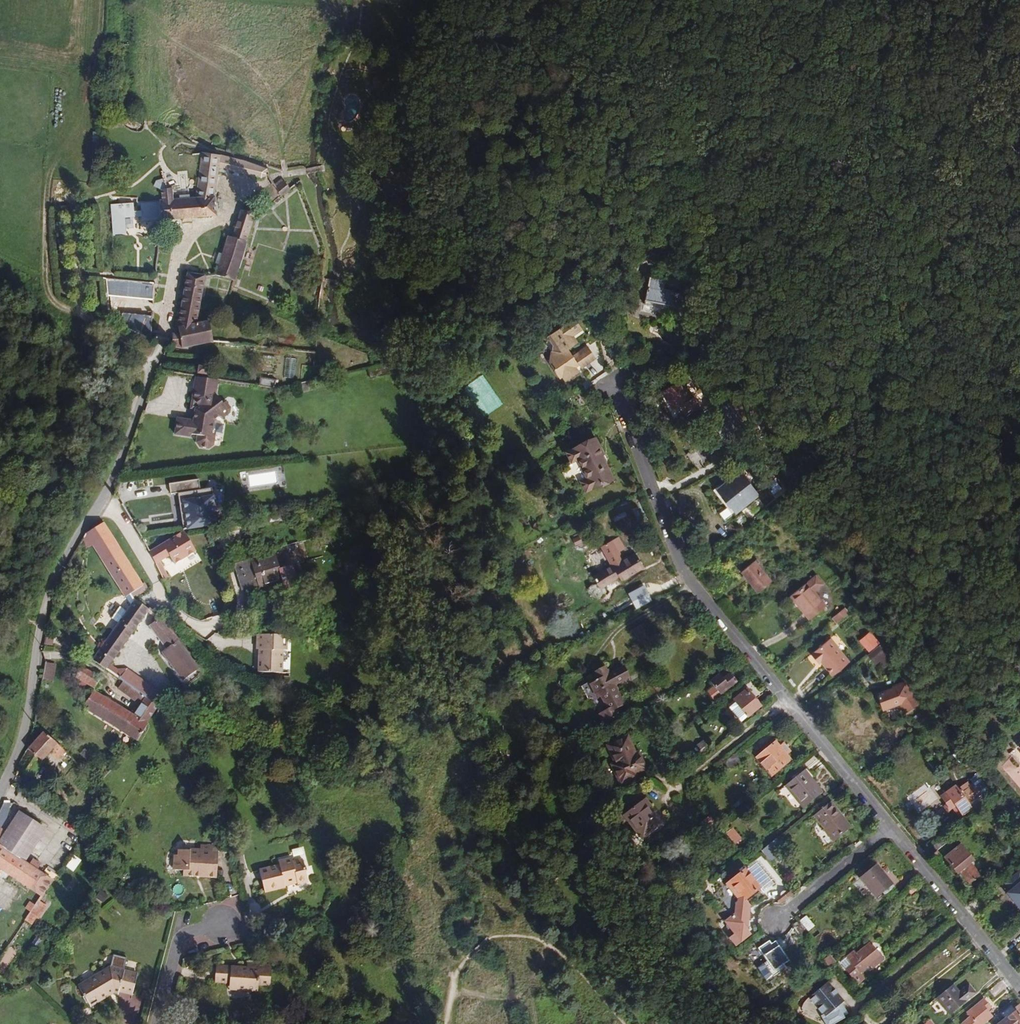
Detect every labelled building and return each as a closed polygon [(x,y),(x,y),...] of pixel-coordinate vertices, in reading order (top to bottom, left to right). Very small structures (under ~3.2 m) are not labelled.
[(374,85),(376,87),(379,88),(381,87),(382,87),(385,85),(385,84),(386,81),(385,78),(384,77),(382,76),(379,75),(378,75),(376,76),(374,78),(373,80),(373,82),(374,85)] [(162,200),(140,202),(142,221),(181,218),(181,222),(191,221),(190,217),(215,215),(214,196),(218,168),(261,177),(269,175),(267,169),(242,160),(220,155),(202,152),(199,176),(202,176),(201,180),(198,180),(196,197),(172,199),(172,192),(176,192),(175,185),(167,186),(164,179),(156,181),(154,186),(161,189),(162,200)] [(285,181),(275,188),(281,197),(290,189),(285,181)] [(133,203),(110,204),(111,218),(134,217),(133,203)] [(255,215),(241,210),(232,238),(228,236),(216,275),(234,281),(255,215)] [(214,342),(213,341),(210,321),(196,324),(205,276),(193,274),(194,271),(188,270),(188,273),(177,327),(178,327),(181,339),(173,340),(172,345),(182,348),(214,342)] [(683,283),(650,276),(644,305),(680,312),(684,293),(681,293),(683,283)] [(149,282),(106,278),(111,322),(148,338),(151,325),(123,313),(121,294),(148,296),(149,282)] [(581,367),(596,357),(589,345),(574,355),(569,347),(579,340),(575,334),(584,329),(576,316),(552,331),(564,349),(561,351),(551,349),(549,359),(560,376),(563,375),(566,379),(579,371),(576,366),(579,364),(581,367)] [(158,335),(156,341),(161,342),(167,344),(168,344),(170,339),(163,337),(158,335)] [(295,360),(285,359),(284,378),(293,379),(295,360)] [(209,368),(199,366),(198,374),(208,375),(209,368)] [(226,381),(246,384),(247,377),(227,374),(226,381)] [(218,380),(196,376),(194,390),(196,390),(195,398),(200,405),(196,408),(195,410),(197,413),(196,418),(194,420),(178,417),(176,433),(192,436),(192,433),(198,434),(197,442),(201,446),(209,448),(214,444),(215,436),(212,432),(214,420),(220,415),(225,416),(231,412),(232,407),(227,401),(224,403),(216,393),(218,380)] [(258,386),(275,389),(276,381),(276,380),(260,378),(258,386)] [(692,398),(682,379),(662,390),(668,400),(665,402),(675,420),(700,407),(694,396),(692,398)] [(276,389),(282,388),(283,382),(276,381),(275,389),(276,389)] [(309,390),(307,382),(297,384),(299,393),(309,390)] [(297,391),(295,385),(289,386),(290,393),(297,391)] [(196,390),(194,390),(191,407),(196,408),(200,405),(195,398),(196,390)] [(732,403),(719,411),(718,411),(721,417),(712,422),(722,438),(724,441),(728,439),(739,433),(737,429),(743,426),(736,413),(737,413),(732,403)] [(596,438),(567,453),(571,461),(578,458),(587,478),(581,481),(586,491),(613,477),(601,454),(603,453),(596,438)] [(730,504),(726,507),(719,512),(725,519),(756,496),(739,473),(718,489),(730,504)] [(119,478),(115,491),(132,490),(132,477),(119,478)] [(202,491),(201,481),(171,486),(172,496),(180,495),(186,532),(220,527),(214,489),(202,491)] [(684,487),(670,495),(676,504),(689,497),(684,487)] [(714,492),(726,507),(730,504),(718,489),(714,492)] [(778,506),(773,511),(778,516),(783,512),(778,506)] [(122,551),(104,522),(86,533),(103,562),(122,551)] [(184,532),(182,532),(149,552),(154,565),(169,556),(175,565),(196,552),(184,532)] [(582,542),(580,536),(573,539),(576,545),(582,542)] [(619,537),(602,546),(612,566),(594,576),(600,588),(620,577),(622,580),(644,568),(636,554),(624,560),(619,551),(625,548),(619,537)] [(143,586),(122,551),(103,562),(125,597),(132,593),(143,586)] [(251,563),(250,559),(235,564),(243,592),(283,579),(275,555),(255,562),(251,563)] [(755,560),(741,572),(758,592),(772,581),(755,560)] [(161,562),(154,565),(161,580),(168,577),(161,562)] [(807,582),(790,596),(809,619),(826,606),(807,582)] [(648,591),(636,598),(640,605),(652,598),(648,591)] [(110,665),(149,609),(136,599),(93,660),(123,681),(135,690),(142,680),(127,669),(117,669),(110,665)] [(849,614),(855,609),(852,605),(846,610),(849,614)] [(834,619),(837,623),(849,614),(846,610),(846,609),(834,619)] [(182,680),(198,668),(175,637),(161,617),(150,625),(167,649),(162,652),(182,680)] [(643,626),(635,631),(643,644),(651,639),(643,626)] [(285,634),(255,633),(254,648),(257,648),(256,670),(280,671),(281,649),(284,649),(285,634)] [(878,643),(870,633),(860,641),(869,651),(878,643)] [(54,636),(47,634),(45,646),(52,647),(54,636)] [(850,661),(831,638),(810,654),(818,664),(821,662),(832,675),(850,661)] [(879,646),(868,654),(875,663),(879,660),(886,654),(879,646)] [(886,654),(879,660),(884,667),(891,661),(886,654)] [(42,680),(53,682),(56,665),(45,663),(42,680)] [(101,678),(82,667),(76,677),(94,689),(101,678)] [(598,691),(601,696),(608,711),(600,715),(604,724),(621,715),(617,708),(624,704),(615,685),(629,678),(624,668),(610,675),(606,667),(595,673),(599,681),(591,685),(595,693),(598,691)] [(201,672),(198,668),(182,680),(180,682),(183,687),(186,687),(200,677),(201,672)] [(720,674),(710,682),(714,686),(707,692),(714,701),(721,696),(720,695),(737,682),(731,673),(724,679),(720,674)] [(911,693),(915,690),(908,679),(904,681),(911,693)] [(150,685),(142,680),(135,690),(143,695),(150,685)] [(143,695),(135,690),(123,681),(117,689),(131,699),(133,697),(142,704),(146,697),(143,695)] [(922,702),(915,690),(911,693),(904,681),(895,687),(878,693),(883,709),(899,704),(904,713),(922,702)] [(158,691),(150,685),(143,695),(146,697),(151,701),(156,693),(158,691)] [(760,707),(747,690),(734,700),(736,702),(729,708),(741,723),(760,707)] [(146,723),(158,705),(151,701),(146,697),(142,704),(134,716),(94,691),(84,707),(138,741),(148,725),(146,723)] [(151,701),(158,705),(163,697),(156,693),(151,701)] [(43,732),(27,750),(18,767),(33,775),(42,760),(57,743),(43,732)] [(637,760),(635,755),(627,737),(607,746),(616,764),(612,766),(621,784),(636,777),(634,773),(645,768),(640,758),(637,760)] [(791,759),(787,755),(779,746),(776,741),(767,749),(782,767),(791,759)] [(1008,754),(1019,765),(1019,741),(1008,754)] [(779,746),(787,755),(792,751),(784,742),(779,746)] [(771,776),(782,767),(767,749),(756,758),(771,776)] [(746,758),(740,750),(725,762),(731,770),(746,758)] [(959,763),(963,760),(957,752),(953,755),(959,763)] [(805,769),(785,785),(803,808),(823,792),(805,769)] [(979,797),(982,802),(983,803),(992,795),(977,774),(970,779),(973,784),(960,793),(969,805),(979,797)] [(962,815),(972,809),(969,805),(960,793),(955,786),(946,793),(962,814),(962,815)] [(959,816),(962,814),(946,793),(941,796),(951,809),(953,807),(959,816)] [(969,805),(972,809),(982,802),(979,797),(969,805)] [(646,798),(623,816),(641,839),(662,824),(656,817),(656,816),(654,816),(653,816),(647,808),(651,805),(646,798)] [(840,815),(841,814),(831,801),(813,815),(834,841),(850,828),(840,815)] [(1001,805),(1005,809),(1009,805),(1005,801),(1001,805)] [(1003,810),(1011,818),(1017,813),(1009,805),(1005,809),(1003,810)] [(25,862),(47,829),(19,811),(6,831),(0,839),(0,846),(25,862)] [(1017,813),(1011,818),(1019,827),(1019,816),(1017,813)] [(851,827),(841,814),(840,815),(850,828),(851,827)] [(709,817),(701,823),(706,829),(714,823),(709,817)] [(732,828),(726,833),(734,843),(740,838),(732,828)] [(943,835),(931,845),(936,851),(948,842),(943,835)] [(776,839),(764,848),(773,859),(784,849),(776,839)] [(968,864),(971,862),(973,860),(961,844),(944,857),(957,874),(960,871),(969,883),(978,876),(968,864)] [(201,874),(201,877),(217,878),(218,852),(213,852),(213,846),(200,845),(200,849),(190,849),(190,851),(178,850),(178,855),(174,855),(173,870),(183,870),(183,876),(196,877),(196,874),(201,874)] [(42,896),(53,880),(38,870),(42,864),(33,858),(29,865),(25,862),(0,846),(0,868),(42,896)] [(293,862),(292,858),(279,861),(280,865),(259,870),(265,892),(286,886),(285,885),(297,882),(297,884),(308,881),(302,859),(293,862)] [(980,874),(971,862),(968,864),(978,876),(980,874)] [(756,863),(747,871),(760,888),(764,894),(774,886),(756,863)] [(859,878),(876,898),(892,885),(876,865),(859,878)] [(747,871),(745,869),(726,884),(739,901),(736,904),(735,914),(728,919),(729,926),(736,936),(731,940),(736,945),(751,933),(747,928),(749,906),(744,900),(760,888),(747,871)] [(1018,872),(1005,883),(1011,891),(1007,894),(1019,910),(1019,874),(1018,872)] [(917,890),(914,886),(908,891),(911,894),(917,890)] [(885,895),(891,903),(901,895),(894,887),(885,895)] [(47,906),(38,900),(25,920),(31,924),(36,917),(38,918),(47,906)] [(807,917),(801,921),(809,930),(814,926),(807,917)] [(799,921),(792,926),(802,938),(808,933),(799,921)] [(769,941),(758,948),(768,963),(765,965),(773,976),(786,967),(784,964),(789,961),(775,941),(771,944),(769,941)] [(871,964),(873,967),(874,967),(883,959),(870,943),(856,954),(854,952),(841,962),(858,982),(864,978),(860,973),(868,967),(871,964)] [(100,997),(101,1000),(114,992),(118,993),(119,990),(133,994),(137,975),(124,971),(127,959),(114,955),(110,968),(79,986),(89,1004),(100,997)] [(830,967),(832,965),(836,962),(830,955),(824,960),(830,967)] [(247,967),(216,964),(215,983),(230,984),(229,990),(258,992),(259,986),(270,986),(271,965),(247,963),(247,967)] [(766,980),(773,976),(765,965),(759,969),(766,980)] [(809,997),(825,1017),(822,1019),(826,1023),(835,1023),(845,1019),(844,1017),(848,1014),(841,1003),(843,1001),(827,982),(809,997)] [(967,1001),(953,984),(936,998),(950,1015),(967,1001)] [(90,1006),(101,1000),(100,997),(89,1004),(90,1006)] [(988,1011),(986,1009),(989,1006),(984,999),(967,1012),(976,1023),(983,1023),(992,1017),(988,1011)] [(1013,1008),(1012,1006),(1002,1014),(1006,1018),(999,1023),(1019,1023),(1019,1003),(1013,1008)]
